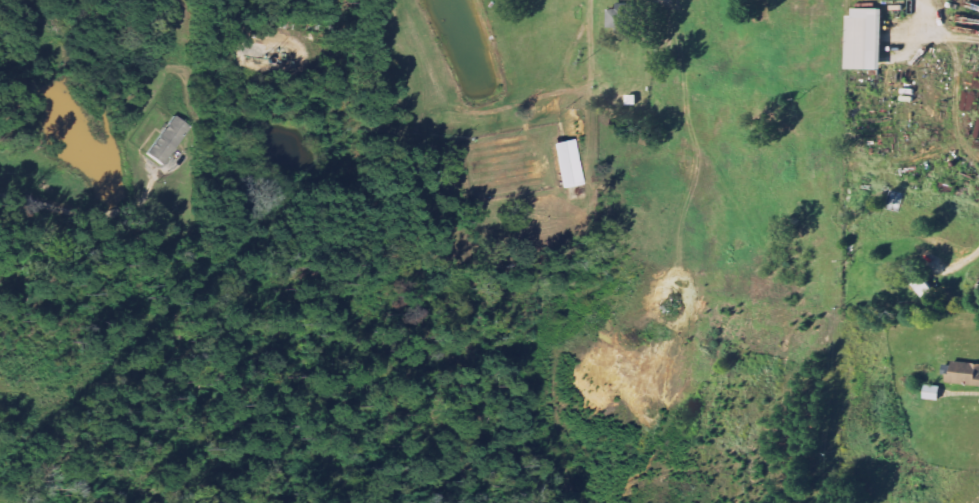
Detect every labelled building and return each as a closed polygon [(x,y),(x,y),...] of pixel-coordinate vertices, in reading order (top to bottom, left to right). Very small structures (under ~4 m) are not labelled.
[(618,9),(609,10),(610,28),(617,28),(617,33),(635,32),(634,4),(617,4),(618,9)] [(847,69),(883,70),(883,9),(853,9),(853,16),(847,16),(847,69)] [(145,157),(162,168),(188,126),(170,116),(145,157)] [(556,189),(581,185),(573,140),(549,144),(556,189)] [(953,362),(953,373),(948,373),(947,384),(978,385),(978,363),(953,362)]
